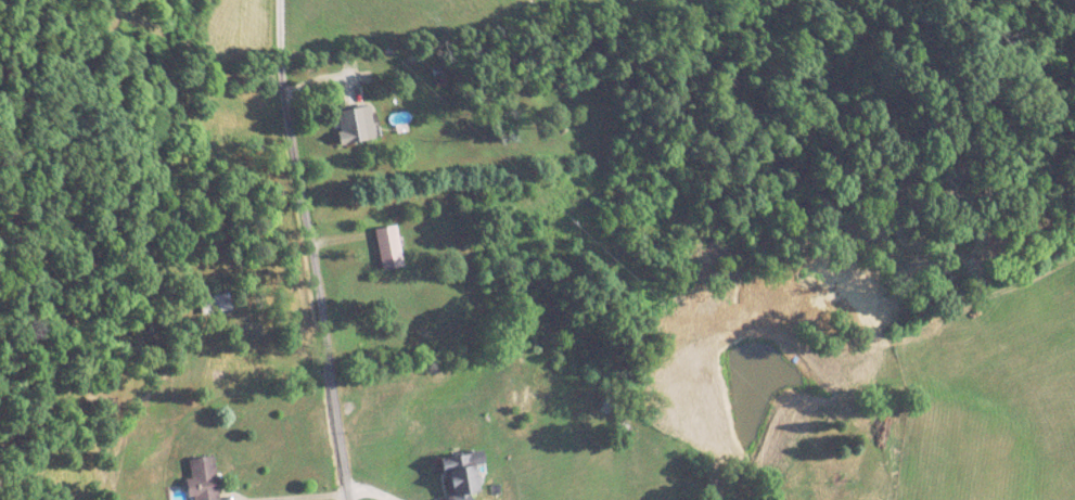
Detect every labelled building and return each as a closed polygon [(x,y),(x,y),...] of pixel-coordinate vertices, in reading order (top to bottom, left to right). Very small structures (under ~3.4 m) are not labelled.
[(337,143),(374,143),(374,106),(357,106),(357,100),(347,100),(347,111),(337,111),(337,143)] [(383,271),(405,267),(396,226),(375,230),(383,271)] [(473,464),(464,465),(463,456),(444,458),(448,499),(476,499),(473,464)]
